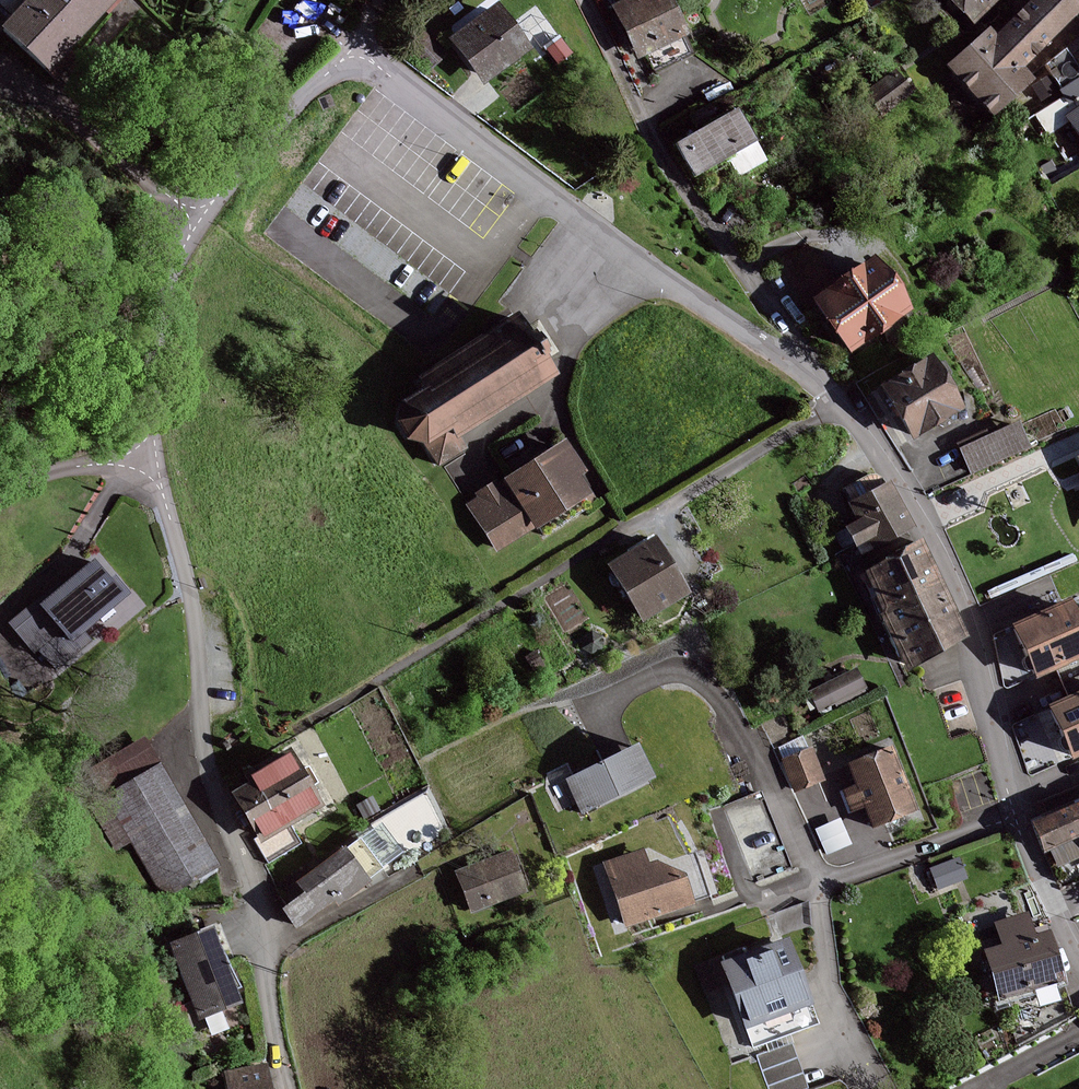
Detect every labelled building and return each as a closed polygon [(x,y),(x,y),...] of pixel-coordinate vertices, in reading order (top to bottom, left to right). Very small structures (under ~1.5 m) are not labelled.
[(16,16),(6,27),(50,66),(110,0),(0,0),(0,2),(16,16)] [(616,4),(641,54),(685,32),(669,0),(625,0),(616,4)] [(1072,0),(1036,0),(999,36),(991,28),(951,66),(996,112),(1034,76),(1032,74),(1023,65),(1040,48),(1078,11),(1078,8),(1072,0)] [(978,19),(996,0),(957,0),(978,19)] [(487,79),(531,45),(500,5),(456,38),(487,79)] [(570,54),(559,39),(548,48),(559,62),(570,54)] [(1063,89),(1078,79),(1078,67),(1067,49),(1048,64),(1063,89)] [(905,89),(887,71),(868,90),(886,108),(905,89)] [(1056,93),(1046,77),(1034,85),(1043,100),(1056,93)] [(1075,111),(1078,108),(1078,79),(1063,89),(1062,90),(1075,111)] [(1075,111),(1069,115),(1078,131),(1078,108),(1075,111)] [(756,139),(738,109),(680,143),(683,147),(698,173),(714,163),(723,158),(756,139)] [(818,299),(853,348),(912,306),(877,257),(818,299)] [(402,402),(400,412),(398,422),(403,430),(408,438),(417,440),(427,442),(441,463),(465,448),(457,436),(558,372),(548,358),(558,351),(538,320),(528,327),(526,324),(519,314),(415,380),(422,390),(414,395),(402,402)] [(888,384),(916,434),(963,407),(935,357),(888,384)] [(972,472),(1029,446),(1018,423),(961,448),(972,472)] [(470,506),(494,545),(534,521),(537,526),(592,492),(581,475),(586,472),(567,440),(507,476),(477,495),(480,500),(470,506)] [(858,481),(848,488),(855,501),(852,503),(860,518),(849,525),(859,544),(872,537),(876,545),(913,525),(911,521),(890,482),(887,484),(884,478),(878,476),(870,475),(858,481)] [(687,592),(655,537),(611,563),(644,618),(687,592)] [(948,605),(920,547),(867,572),(877,593),(883,607),(892,625),(908,659),(961,633),(948,605)] [(87,631),(128,597),(94,557),(14,624),(34,648),(36,646),(57,670),(93,639),(87,631)] [(1035,674),(1056,665),(1078,656),(1078,606),(1074,601),(1015,626),(1035,674)] [(1078,696),(1078,656),(1056,665),(1070,700),(1078,696)] [(856,669),(810,692),(818,710),(865,687),(856,669)] [(1070,700),(1054,707),(1075,755),(1078,754),(1078,696),(1070,700)] [(144,742),(90,773),(103,797),(104,799),(102,801),(91,807),(115,849),(133,838),(164,893),(214,864),(210,858),(174,794),(157,765),(152,756),(144,742)] [(584,810),(652,776),(637,746),(569,780),(584,810)] [(874,825),(915,809),(891,747),(851,763),(860,785),(845,791),(853,810),(866,805),(874,825)] [(822,778),(810,749),(783,760),(795,789),(822,778)] [(270,861),(301,843),(290,825),(325,805),(294,750),(252,774),(255,780),(235,792),(261,837),(257,839),(270,861)] [(789,867),(760,792),(726,805),(754,880),(789,867)] [(1035,821),(1046,850),(1078,837),(1078,803),(1035,821)] [(381,869),(359,840),(346,850),(345,848),(299,882),(307,892),(284,909),(297,926),(335,898),(339,904),(370,881),(368,878),(381,869)] [(512,850),(457,870),(472,911),(527,891),(512,850)] [(644,850),(605,863),(626,922),(693,902),(685,875),(658,862),(649,865),(644,850)] [(958,859),(931,868),(937,887),(965,878),(958,859)] [(1002,995),(1063,978),(1050,932),(1035,936),(1029,913),(997,922),(1003,946),(989,950),(1002,995)] [(173,943),(201,1017),(243,1001),(215,927),(173,943)] [(789,939),(725,962),(747,1026),(754,1045),(819,1023),(812,1003),(789,939)] [(790,1044),(758,1056),(770,1088),(801,1088),(807,1087),(790,1044)] [(266,1065),(226,1071),(229,1088),(270,1088),(266,1065)]
